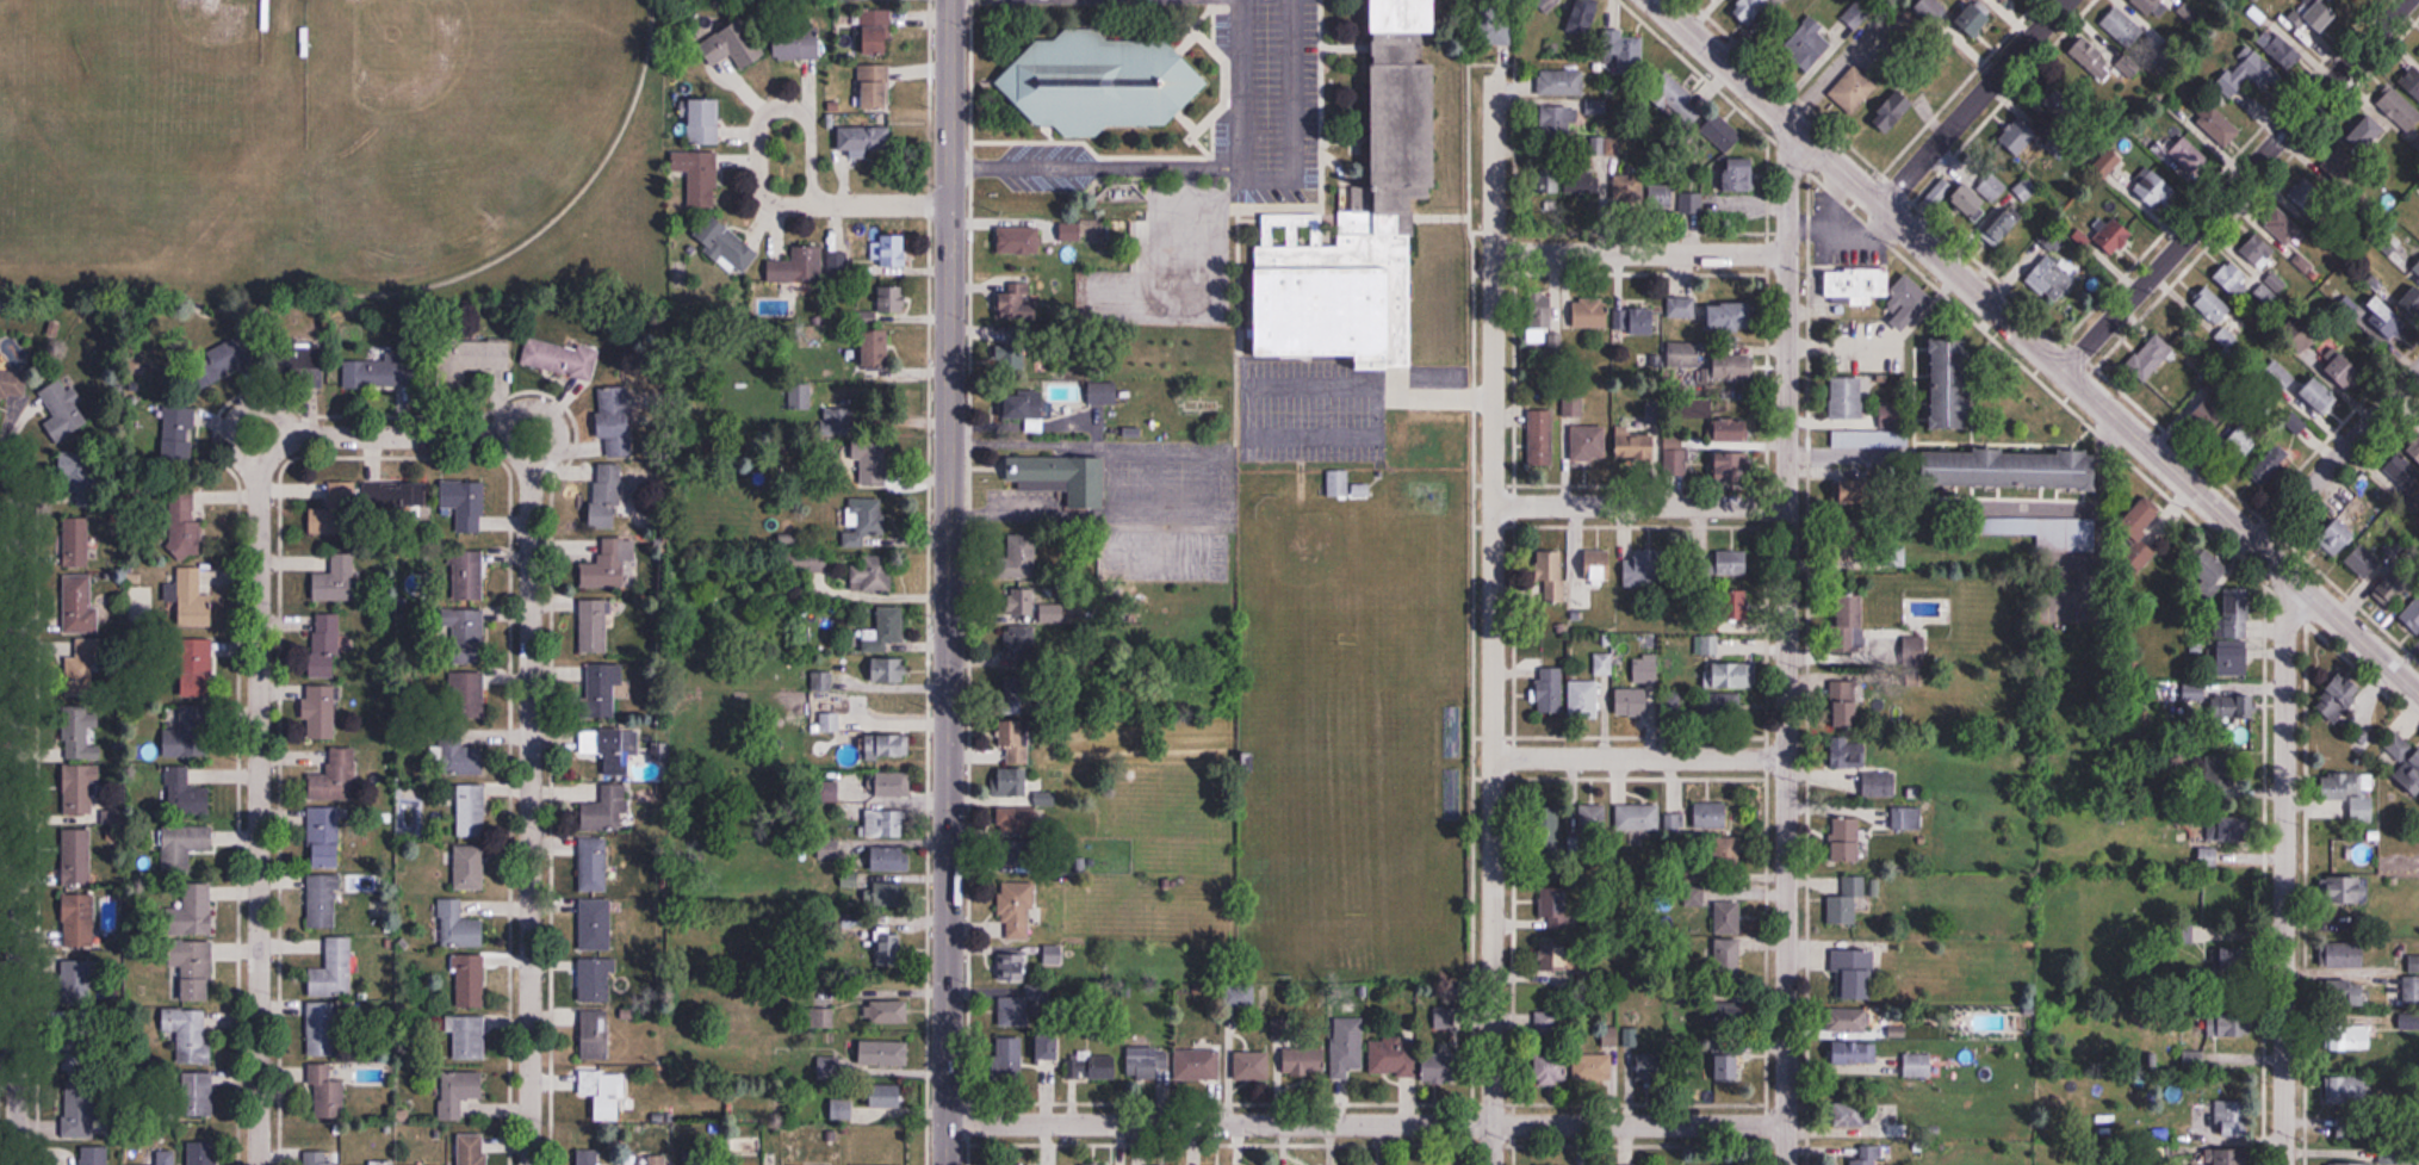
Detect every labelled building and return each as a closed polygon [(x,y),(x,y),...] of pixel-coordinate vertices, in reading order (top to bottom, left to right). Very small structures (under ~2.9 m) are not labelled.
[(1561,0),(1539,0),(1535,4),(1548,15),(1561,0)] [(1567,33),(1587,41),(1602,0),(1579,0),(1567,33)] [(1773,0),(1741,0),(1731,11),(1750,27),(1773,0)] [(1949,10),(1937,0),(1922,0),(1913,9),(1934,28),(1949,10)] [(2164,0),(2135,0),(2149,21),(2169,8),(2164,0)] [(2341,15),(2325,0),(2303,0),(2284,20),(2325,60),(2335,50),(2320,36),(2341,15)] [(1956,22),(1976,40),(1995,19),(1975,1),(1956,22)] [(2100,21),(2128,49),(2146,32),(2118,3),(2100,21)] [(1786,44),(1811,68),(1833,45),(1819,32),(1827,23),(1815,12),(1786,44)] [(890,14),(862,14),(862,55),(890,55),(890,14)] [(1512,45),(1512,14),(1480,14),(1480,45),(1512,45)] [(755,63),(766,56),(744,18),(733,24),(755,63)] [(2304,56),(2273,25),(2257,40),(2289,72),(2304,56)] [(737,53),(723,29),(698,44),(712,67),(737,53)] [(1210,84),(1167,41),(1109,41),(1098,30),(1065,30),(1054,40),(1040,41),(997,84),(1048,135),(1062,135),(1064,137),(1097,137),(1107,126),(1167,126),(1210,84)] [(1617,56),(1617,75),(1643,75),(1643,35),(1604,35),(1604,56),(1617,56)] [(776,60),(820,60),(820,36),(776,36),(776,60)] [(2107,44),(2069,40),(2068,58),(2082,59),(2081,75),(2104,77),(2107,44)] [(2251,47),(2218,82),(2233,97),(2251,78),(2269,95),(2285,78),(2251,47)] [(1851,115),(1886,82),(1865,59),(1829,93),(1851,115)] [(2414,62),(2397,79),(2418,101),(2418,67),(2414,62)] [(860,108),(889,108),(889,66),(860,66),(860,108)] [(1584,71),(1538,71),(1538,95),(1584,95),(1584,71)] [(1694,95),(1665,71),(1645,95),(1688,131),(1702,114),(1688,102),(1694,95)] [(2418,123),(2418,112),(2393,86),(2375,103),(2407,135),(2418,123)] [(1917,106),(1900,89),(1871,118),(1887,135),(1917,106)] [(2045,112),(2065,125),(2079,104),(2059,91),(2045,112)] [(690,144),(719,144),(719,100),(690,100),(690,144)] [(2195,119),(2225,149),(2241,133),(2211,103),(2195,119)] [(1573,107),(1542,107),(1542,133),(1573,133),(1573,107)] [(1702,130),(1728,154),(1743,137),(1717,113),(1702,130)] [(2346,138),(2365,155),(2387,131),(2369,114),(2346,138)] [(1999,140),(2021,162),(2044,138),(2022,116),(1999,140)] [(888,127),(840,127),(840,152),(888,152),(888,127)] [(2208,158),(2185,136),(2169,152),(2192,174),(2208,158)] [(2343,186),(2363,166),(2340,142),(2320,162),(2343,186)] [(2124,161),(2111,147),(2092,166),(2105,179),(2124,161)] [(688,172),(688,208),(717,208),(717,152),(673,152),(673,172),(688,172)] [(1754,159),(1720,159),(1720,192),(1754,192),(1754,159)] [(2177,192),(2151,167),(2132,188),(2159,212),(2177,192)] [(1565,196),(1601,196),(1601,175),(1565,175),(1565,196)] [(1644,175),(1614,175),(1614,203),(1644,203),(1644,175)] [(2023,202),(2039,190),(2029,176),(2013,188),(2023,202)] [(2288,194),(2314,219),(2331,202),(2306,176),(2288,194)] [(1992,207),(1967,181),(1950,198),(1975,223),(1992,207)] [(1674,186),(1649,186),(1649,210),(1674,210),(1674,186)] [(1703,194),(1681,194),(1681,213),(1703,213),(1703,194)] [(1985,233),(2000,245),(2023,218),(2009,205),(1985,233)] [(2303,228),(2273,208),(2262,225),(2292,245),(2303,228)] [(1258,249),(1339,249),(1339,212),(1370,212),(1370,230),(1371,230),(1371,215),(1401,215),(1401,234),(1408,236),(1404,366),(1358,366),(1359,352),(1351,352),(1258,352),(1258,249)] [(739,277),(759,255),(713,214),(693,236),(739,277)] [(2095,238),(2113,256),(2133,235),(2116,217),(2095,238)] [(1061,241),(1081,241),(1081,224),(1061,224),(1061,241)] [(1040,254),(1040,228),(998,228),(998,254),(1040,254)] [(2239,248),(2260,272),(2277,257),(2256,233),(2239,248)] [(907,267),(907,235),(880,235),(880,267),(907,267)] [(768,283),(822,284),(822,245),(793,244),(793,261),(768,261),(768,283)] [(2028,275),(2051,303),(2078,281),(2055,253),(2028,275)] [(2253,277),(2224,263),(2215,283),(2243,297),(2253,277)] [(1827,269),(1827,298),(1890,298),(1890,269),(1827,269)] [(1924,306),(1919,275),(1891,280),(1896,311),(1924,306)] [(1034,283),(1018,283),(1018,291),(1000,291),(1000,316),(1034,316),(1034,283)] [(2191,301),(2216,327),(2232,311),(2207,285),(2191,301)] [(905,313),(905,287),(878,287),(878,313),(905,313)] [(2418,311),(2418,287),(2400,299),(2411,316),(2418,311)] [(2369,304),(2376,311),(2369,318),(2389,338),(2398,329),(2390,322),(2399,313),(2379,293),(2369,304)] [(1695,318),(1695,298),(1668,298),(1668,318),(1695,318)] [(1540,301),(1540,330),(1551,330),(1551,301),(1540,301)] [(1609,328),(1609,302),(1573,302),(1573,328),(1609,328)] [(1707,332),(1754,332),(1754,303),(1707,303),(1707,332)] [(1617,335),(1657,335),(1657,309),(1617,309),(1617,335)] [(1035,327),(1010,327),(1010,368),(1035,368),(1035,327)] [(864,330),(864,366),(888,366),(888,330),(864,330)] [(2125,365),(2145,384),(2177,352),(2157,333),(2125,365)] [(203,353),(214,378),(257,359),(246,334),(203,353)] [(592,381),(600,347),(590,345),(588,352),(528,337),(522,364),(592,381)] [(510,369),(511,341),(439,340),(438,388),(464,388),(464,369),(510,369)] [(1916,343),(1916,377),(1932,377),(1932,429),(1972,429),(1972,342),(1916,343)] [(1700,343),(1669,343),(1669,368),(1700,368),(1700,343)] [(1714,381),(1754,381),(1754,355),(1714,355),(1714,381)] [(344,359),(344,386),(408,386),(408,358),(344,359)] [(2289,387),(2296,376),(2273,361),(2266,372),(2289,387)] [(26,399),(27,370),(0,369),(0,398),(26,399)] [(2299,393),(2323,417),(2341,399),(2317,375),(2299,393)] [(1862,419),(1862,378),(1831,378),(1831,419),(1862,419)] [(56,444),(93,423),(73,386),(67,389),(62,379),(38,392),(53,418),(44,423),(56,444)] [(812,411),(812,382),(789,382),(789,411),(812,411)] [(1118,404),(1117,382),(1089,382),(1089,404),(1118,404)] [(1043,419),(1043,392),(1000,392),(1000,419),(1043,419)] [(599,456),(629,456),(629,394),(599,394),(599,456)] [(1880,431),(1833,430),(1833,448),(1906,448),(1907,404),(1880,404),(1880,431)] [(164,407),(164,466),(193,466),(193,407),(164,407)] [(851,436),(851,408),(823,408),(823,436),(851,436)] [(1553,465),(1553,410),(1530,410),(1530,465),(1553,465)] [(1716,441),(1750,441),(1750,416),(1716,416),(1716,441)] [(1573,426),(1573,462),(1607,462),(1607,426),(1573,426)] [(1617,460),(1657,460),(1657,433),(1617,433),(1617,460)] [(2418,461),(2418,435),(2406,450),(2418,461)] [(887,486),(887,440),(860,440),(860,486),(887,486)] [(2268,484),(2293,455),(2277,442),(2253,471),(2268,484)] [(1687,475),(1687,448),(1666,448),(1666,475),(1687,475)] [(1924,449),(1923,485),(2098,488),(2099,452),(1924,449)] [(1751,481),(1751,452),(1716,452),(1716,481),(1751,481)] [(2411,498),(2418,491),(2418,471),(2400,452),(2382,469),(2411,498)] [(91,453),(60,453),(61,505),(93,505),(91,453)] [(1020,492),(1068,492),(1068,509),(1105,509),(1105,457),(1008,456),(1008,483),(1020,483),(1020,492)] [(597,522),(622,522),(622,464),(597,463),(597,522)] [(1328,497),(1349,497),(1349,470),(1328,470),(1328,497)] [(356,481),(329,481),(329,517),(356,517),(356,481)] [(441,509),(457,509),(457,532),(484,532),(484,481),(441,481),(441,509)] [(426,509),(426,484),(364,484),(364,509),(426,509)] [(201,521),(194,521),(195,488),(170,488),(170,558),(201,558),(201,521)] [(2318,536),(2337,556),(2380,513),(2369,502),(2374,497),(2365,489),(2318,536)] [(2140,570),(2157,552),(2141,537),(2165,513),(2147,495),(2119,524),(2136,541),(2123,554),(2140,570)] [(884,537),(885,498),(846,497),(846,547),(866,547),(866,537),(884,537)] [(1862,561),(1863,512),(1839,511),(1839,561),(1862,561)] [(92,567),(92,519),(64,519),(64,567),(92,567)] [(625,539),(600,539),(600,564),(581,564),(581,588),(625,588),(625,539)] [(2345,562),(2394,604),(2416,579),(2384,551),(2379,556),(2363,542),(2345,562)] [(1887,566),(1906,566),(1906,544),(1887,544),(1887,566)] [(2189,566),(2212,588),(2229,571),(2206,549),(2189,566)] [(1564,602),(1564,550),(1540,550),(1540,602),(1564,602)] [(1718,577),(1748,577),(1748,550),(1718,550),(1718,577)] [(451,600),(484,600),(484,551),(451,551),(451,600)] [(1611,551),(1587,551),(1587,584),(1611,584),(1611,551)] [(1635,561),(1625,561),(1624,587),(1665,587),(1666,551),(1635,551),(1635,561)] [(998,615),(1035,617),(1037,563),(1000,561),(998,615)] [(852,591),(892,591),(892,562),(852,562),(852,591)] [(202,601),(202,568),(179,568),(179,627),(213,627),(213,601),(202,601)] [(355,569),(313,569),(313,601),(355,601),(355,569)] [(92,608),(92,575),(63,575),(63,634),(98,634),(98,608),(92,608)] [(2247,676),(2250,588),(2224,587),(2221,675),(2247,676)] [(1592,608),(1592,589),(1572,589),(1572,608),(1592,608)] [(1748,590),(1719,590),(1719,619),(1748,619),(1748,590)] [(1839,593),(1837,651),(1863,652),(1864,594),(1839,593)] [(581,654),(608,654),(608,599),(581,599),(581,654)] [(2418,638),(2418,600),(2400,617),(2418,638)] [(904,642),(904,605),(878,605),(878,627),(862,627),(863,652),(887,651),(887,642),(904,642)] [(484,609),(445,609),(445,663),(484,663),(484,609)] [(313,676),(338,677),(339,614),(314,613),(313,676)] [(1035,658),(1035,626),(1004,626),(1004,658),(1035,658)] [(1925,635),(1904,635),(1904,660),(1925,660),(1925,635)] [(98,696),(98,639),(75,639),(75,656),(66,656),(66,696),(98,696)] [(1699,639),(1699,654),(1719,654),(1719,639),(1699,639)] [(182,697),(212,697),(212,640),(182,640),(182,697)] [(1612,675),(1612,654),(1595,654),(1595,675),(1612,675)] [(872,681),(907,681),(907,657),(872,657),(872,681)] [(1659,682),(1659,657),(1629,657),(1629,682),(1659,682)] [(1705,687),(1754,687),(1754,662),(1705,662),(1705,687)] [(587,718),(616,718),(616,665),(587,665),(587,718)] [(1540,714),(1563,714),(1563,667),(1540,667),(1540,714)] [(485,718),(484,671),(444,671),(445,718),(485,718)] [(2364,695),(2342,673),(2313,702),(2335,724),(2364,695)] [(1836,726),(1863,726),(1862,675),(1835,676),(1836,726)] [(1000,714),(1028,714),(1028,677),(1000,677),(1000,714)] [(1570,716),(1599,716),(1599,681),(1570,681),(1570,716)] [(2183,700),(2205,700),(2205,682),(2183,682),(2183,700)] [(335,739),(335,687),(305,687),(305,739),(335,739)] [(1617,715),(1650,716),(1650,689),(1617,689),(1617,715)] [(1660,714),(1681,714),(1681,693),(1660,693),(1660,714)] [(1743,694),(1704,694),(1704,719),(1743,719),(1743,694)] [(2213,696),(2213,719),(2256,719),(2256,696),(2213,696)] [(63,759),(97,759),(97,706),(63,706),(63,759)] [(166,757),(206,756),(205,706),(165,707),(166,757)] [(1030,762),(1030,720),(1000,720),(1000,762),(1030,762)] [(441,773),(484,773),(484,747),(463,747),(463,730),(441,731),(441,773)] [(639,730),(601,730),(601,775),(629,775),(628,755),(639,755),(639,730)] [(2416,797),(2418,794),(2418,748),(2415,751),(2397,732),(2383,745),(2402,766),(2394,773),(2416,797)] [(865,734),(865,757),(910,757),(910,734),(865,734)] [(1832,767),(1866,767),(1866,735),(1832,735),(1832,767)] [(310,800),(355,800),(355,748),(329,748),(329,774),(310,774),(310,800)] [(2209,754),(2211,810),(2243,808),(2240,752),(2209,754)] [(63,814),(95,814),(95,765),(63,765),(63,814)] [(211,812),(211,788),(190,788),(189,766),(167,766),(168,813),(211,812)] [(1028,768),(996,768),(996,796),(1028,796),(1028,768)] [(911,772),(877,772),(877,796),(911,796),(911,772)] [(2373,821),(2374,772),(2334,772),(2334,821),(2373,821)] [(583,803),(583,829),(626,829),(626,784),(602,784),(602,803),(583,803)] [(458,785),(458,835),(485,835),(485,785),(458,785)] [(1727,802),(1695,802),(1695,827),(1727,827),(1727,802)] [(1606,804),(1571,804),(1571,832),(1606,832),(1606,804)] [(1617,829),(1660,829),(1660,804),(1617,804),(1617,829)] [(310,868),(343,868),(342,807),(309,807),(310,868)] [(1037,807),(997,807),(997,827),(1036,828),(1037,807)] [(1559,835),(1559,807),(1538,807),(1538,835),(1559,835)] [(903,809),(866,809),(866,836),(903,836),(903,809)] [(2251,842),(2252,815),(2208,814),(2207,841),(2251,842)] [(1861,861),(1861,817),(1832,817),(1832,861),(1861,861)] [(190,872),(190,853),(214,853),(214,826),(163,825),(163,872),(190,872)] [(62,829),(61,885),(91,886),(91,829),(62,829)] [(1741,837),(1714,837),(1714,869),(1741,869),(1741,837)] [(608,891),(608,838),(580,838),(580,891),(608,891)] [(1002,838),(1002,865),(1038,865),(1038,838),(1002,838)] [(485,889),(485,847),(455,847),(455,889),(485,889)] [(910,847),(872,847),(872,870),(910,870),(910,847)] [(2217,864),(2217,848),(2201,848),(2201,864),(2217,864)] [(309,874),(309,928),(338,928),(338,874),(309,874)] [(1830,875),(1830,924),(1857,924),(1857,897),(1868,897),(1868,875),(1830,875)] [(2363,876),(2331,876),(2331,900),(2363,900),(2363,876)] [(904,905),(904,882),(874,882),(874,905),(904,905)] [(1033,883),(1000,882),(1000,924),(1006,924),(1006,940),(1032,940),(1033,883)] [(184,883),(184,908),(165,908),(165,934),(212,934),(212,883),(184,883)] [(1571,918),(1571,886),(1542,886),(1542,918),(1571,918)] [(94,893),(63,893),(63,947),(93,948),(94,893)] [(440,947),(484,946),(484,919),(462,919),(462,899),(440,900),(440,947)] [(611,900),(577,900),(577,950),(611,950),(611,900)] [(1716,934),(1742,934),(1742,900),(1716,900),(1716,934)] [(878,933),(878,966),(902,966),(902,933),(878,933)] [(352,937),(327,937),(327,969),(309,969),(309,997),(352,997),(352,937)] [(1541,971),(1566,971),(1566,939),(1541,939),(1541,971)] [(1741,940),(1716,940),(1716,985),(1741,985),(1741,940)] [(2365,940),(2328,940),(2328,968),(2365,968),(2365,940)] [(212,1001),(212,942),(169,942),(169,967),(182,967),(182,1001),(212,1001)] [(2235,948),(2219,949),(2221,973),(2237,972),(2235,948)] [(1874,1000),(1874,950),(1833,950),(1833,1000),(1874,1000)] [(1026,980),(1026,954),(1002,954),(1002,980),(1026,980)] [(454,955),(454,1008),(485,1008),(485,955),(454,955)] [(579,958),(579,1001),(611,1001),(611,958),(579,958)] [(92,1005),(92,960),(61,960),(61,1005),(92,1005)] [(2403,975),(2403,1006),(2418,1006),(2418,975),(2403,975)] [(2365,1006),(2365,982),(2326,982),(2326,1006),(2365,1006)] [(1254,987),(1231,987),(1231,1006),(1254,1006),(1254,987)] [(999,998),(999,1027),(1030,1027),(1030,998),(999,998)] [(909,1001),(870,1001),(870,1024),(909,1024),(909,1001)] [(1745,1024),(1745,1002),(1713,1002),(1713,1024),(1745,1024)] [(336,1003),(307,1003),(307,1057),(336,1057),(336,1003)] [(1827,1033),(1871,1033),(1871,1009),(1827,1009),(1827,1033)] [(177,1064),(209,1065),(209,1010),(163,1010),(163,1032),(178,1032),(177,1064)] [(2209,1037),(2237,1037),(2237,1010),(2209,1010),(2209,1037)] [(582,1059),(609,1059),(609,1012),(582,1012),(582,1059)] [(1567,1048),(1556,1048),(1557,1013),(1535,1012),(1535,1040),(1538,1040),(1538,1084),(1567,1085),(1567,1048)] [(2400,1015),(2400,1030),(2418,1030),(2418,1015),(2400,1015)] [(453,1016),(453,1060),(485,1060),(485,1016),(453,1016)] [(1363,1069),(1363,1019),(1333,1019),(1333,1080),(1350,1080),(1350,1069),(1363,1069)] [(1611,1049),(1622,1036),(1606,1023),(1595,1035),(1601,1039),(1600,1040),(1611,1049)] [(2341,1027),(2341,1050),(2371,1050),(2371,1027),(2341,1027)] [(1060,1034),(1037,1034),(1037,1060),(1060,1060),(1060,1034)] [(1022,1037),(996,1037),(996,1080),(1022,1080),(1022,1037)] [(1370,1039),(1370,1076),(1414,1076),(1414,1039),(1370,1039)] [(910,1042),(860,1042),(860,1067),(910,1067),(910,1042)] [(1877,1042),(1833,1042),(1833,1064),(1877,1064),(1877,1042)] [(1168,1069),(1168,1048),(1127,1048),(1127,1079),(1156,1079),(1156,1069),(1168,1069)] [(1326,1076),(1326,1049),(1283,1049),(1283,1076),(1326,1076)] [(1175,1050),(1175,1081),(1220,1081),(1220,1050),(1175,1050)] [(1269,1052),(1235,1052),(1235,1080),(1269,1080),(1269,1052)] [(1662,1052),(1638,1052),(1638,1082),(1662,1082),(1662,1052)] [(1741,1053),(1716,1053),(1716,1080),(1741,1080),(1741,1053)] [(1933,1054),(1904,1054),(1904,1077),(1933,1077),(1933,1054)] [(2245,1075),(2246,1056),(2184,1054),(2183,1073),(2245,1075)] [(1068,1080),(1116,1080),(1116,1055),(1068,1055),(1068,1080)] [(1424,1055),(1424,1082),(1460,1082),(1460,1055),(1424,1055)] [(1613,1082),(1614,1055),(1573,1055),(1573,1081),(1613,1082)] [(840,1082),(840,1058),(818,1058),(818,1082),(840,1082)] [(344,1081),(333,1082),(333,1065),(311,1065),(312,1119),(345,1119),(344,1081)] [(595,1121),(623,1121),(624,1072),(578,1070),(578,1096),(596,1096),(595,1121)] [(483,1073),(440,1073),(440,1121),(462,1121),(462,1099),(483,1099),(483,1073)] [(181,1118),(213,1118),(213,1076),(181,1076),(181,1118)] [(2370,1076),(2330,1076),(2330,1102),(2370,1102),(2370,1076)] [(903,1085),(872,1085),(872,1108),(903,1108),(903,1085)] [(853,1099),(830,1099),(830,1120),(853,1120),(853,1099)] [(2216,1100),(2217,1136),(2244,1134),(2243,1099),(2216,1100)] [(1866,1101),(1835,1101),(1835,1126),(1866,1126),(1866,1101)] [(67,1135),(94,1137),(96,1114),(69,1111),(67,1135)] [(458,1164),(487,1164),(487,1135),(458,1135),(458,1164)] [(189,1164),(217,1164),(217,1142),(189,1142),(189,1164)] [(81,1148),(81,1164),(108,1164),(108,1148),(81,1148)] [(610,1164),(596,1164),(597,1151),(577,1150),(577,1164),(610,1164)] [(2223,1150),(2223,1164),(2250,1164),(2250,1150),(2223,1150)] [(176,1151),(157,1151),(157,1164),(176,1164),(176,1151)] [(334,1151),(305,1151),(305,1164),(334,1164),(334,1151)] [(719,1154),(685,1153),(685,1164),(719,1164),(719,1154)] [(1853,1155),(1853,1164),(1877,1164),(1877,1155),(1853,1155)]
